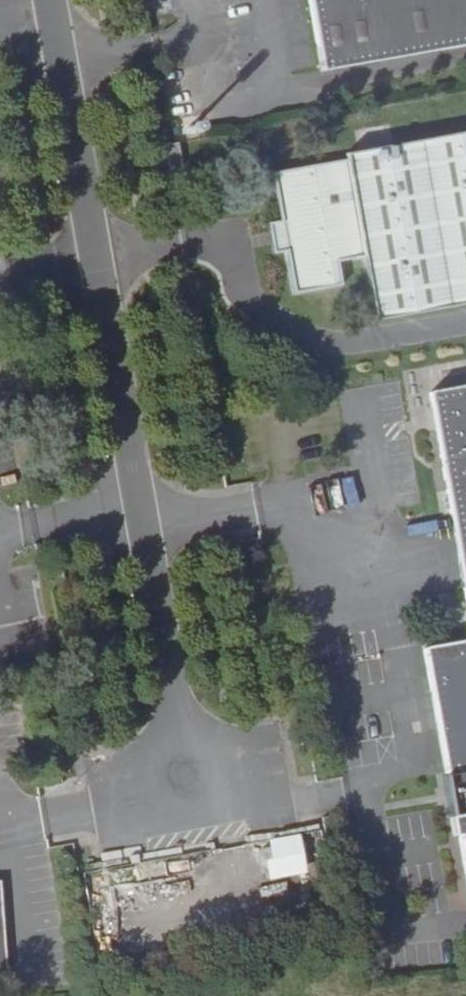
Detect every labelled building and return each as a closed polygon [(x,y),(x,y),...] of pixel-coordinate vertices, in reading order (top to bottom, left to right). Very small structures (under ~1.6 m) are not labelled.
[(325,71),(465,46),(465,0),(312,0),(325,71)] [(347,156),(348,162),(274,174),(281,218),(268,222),(274,251),(287,248),(293,290),(343,281),(339,259),(364,255),(376,320),(465,304),(465,134),(347,156)] [(465,609),(465,383),(429,389),(465,609)] [(427,643),(449,771),(445,772),(452,813),(455,832),(459,832),(465,871),(465,637),(427,643)] [(9,974),(3,881),(0,881),(0,974),(9,974)]
